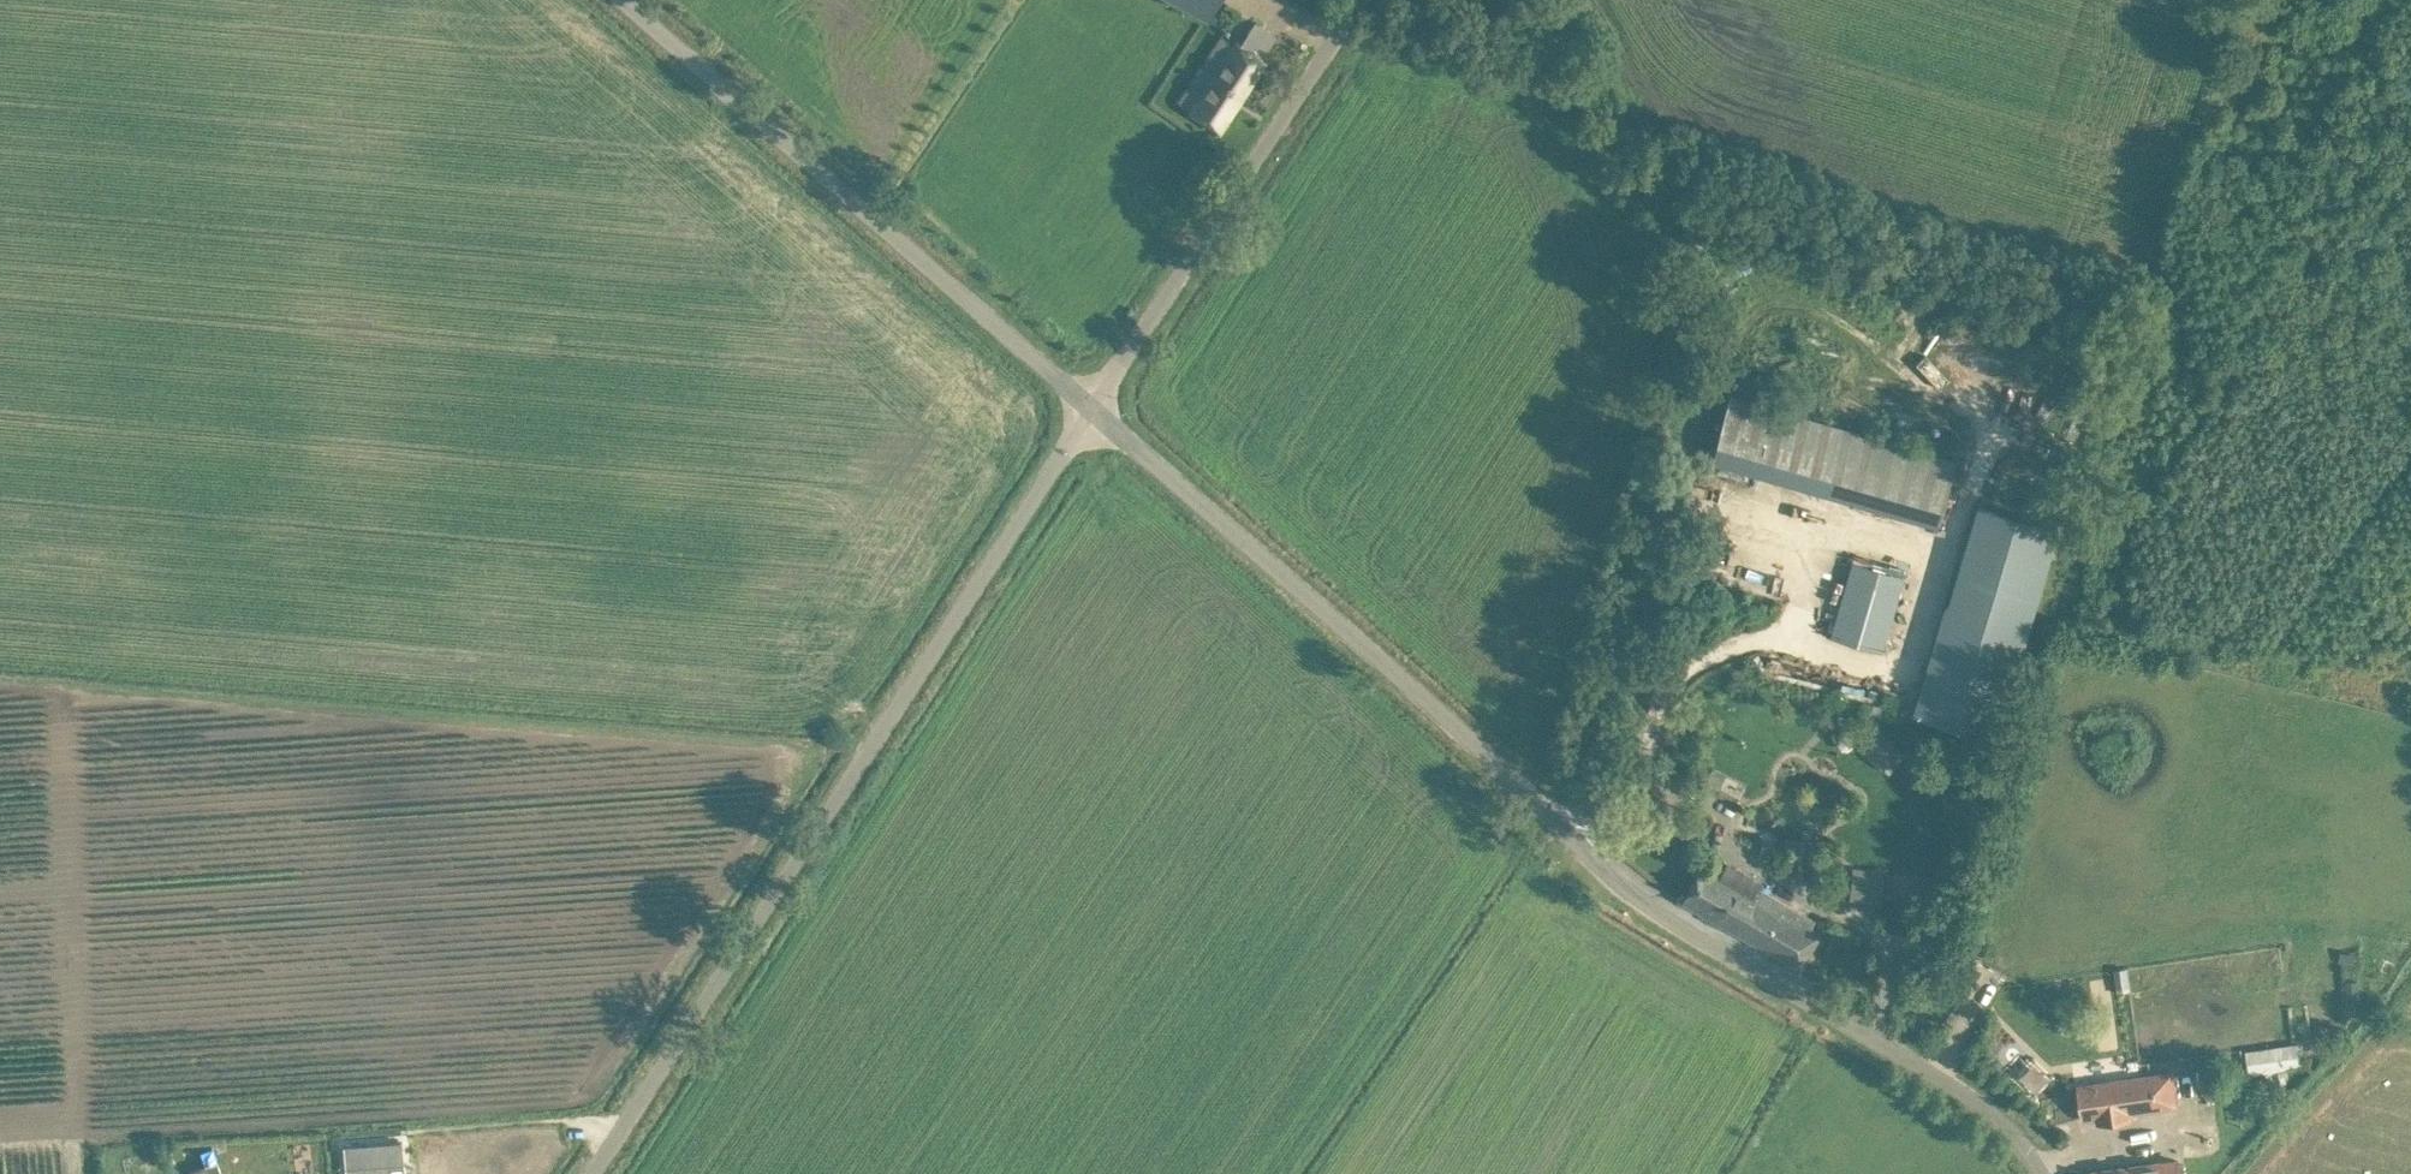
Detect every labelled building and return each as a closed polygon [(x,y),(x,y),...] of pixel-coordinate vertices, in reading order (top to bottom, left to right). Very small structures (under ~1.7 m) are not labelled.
[(1187,9),(1208,20),(1219,0),(1171,0),(1187,9)] [(1237,39),(1190,111),(1219,131),(1267,59),(1249,47),(1262,27),(1254,21),(1241,41),(1237,39)] [(1734,394),(1716,462),(1946,524),(1964,456),(1734,394)] [(1939,639),(1917,713),(1986,733),(1999,737),(2021,663),(2062,525),(1980,500),(1939,639)] [(1831,634),(1881,649),(1904,573),(1852,558),(1831,634)] [(1761,889),(1764,884),(1727,862),(1719,876),(1701,865),(1682,900),(1800,967),(1821,931),(1811,925),(1815,919),(1761,889)] [(2341,950),(2339,960),(2354,964),(2356,953),(2341,950)] [(2385,958),(2381,971),(2394,975),(2398,963),(2385,958)] [(2359,979),(2348,980),(2349,992),(2360,992),(2359,979)] [(2307,1065),(2304,1041),(2246,1049),(2249,1072),(2260,1071),(2307,1065)] [(2079,1085),(2084,1117),(2098,1115),(2099,1122),(2132,1117),(2131,1110),(2177,1104),(2172,1071),(2079,1085)] [(343,1145),(346,1173),(389,1173),(388,1164),(403,1162),(402,1140),(343,1145)] [(309,1173),(339,1173),(334,1145),(305,1149),(309,1173)] [(2091,1173),(2181,1173),(2179,1159),(2091,1171),(2091,1173)]
